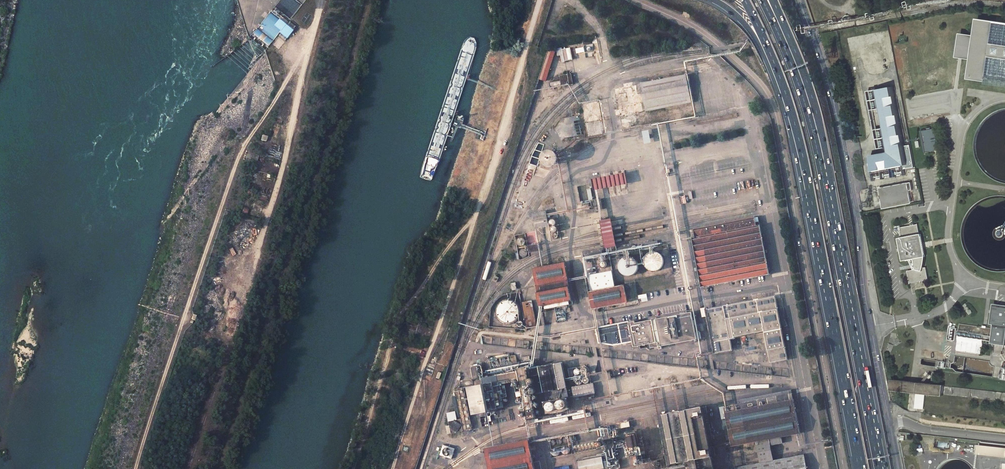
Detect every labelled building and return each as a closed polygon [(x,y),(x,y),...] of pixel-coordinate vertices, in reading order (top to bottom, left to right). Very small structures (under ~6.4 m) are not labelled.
[(273,11),(253,38),(269,50),(289,23),(273,11)] [(982,22),(979,44),(974,43),(972,51),(977,52),(974,73),(1004,78),(1004,25),(982,22)] [(583,45),(585,58),(592,56),(591,54),(594,54),(592,43),(583,45)] [(572,60),(569,48),(562,50),(564,61),(572,60)] [(545,81),(554,51),(549,49),(539,79),(545,81)] [(645,112),(691,104),(686,75),(640,83),(645,112)] [(551,88),(569,85),(567,76),(560,77),(550,83),(551,88)] [(616,102),(619,114),(636,110),(641,109),(639,102),(634,102),(633,94),(637,93),(635,84),(614,88),(615,93),(609,94),(611,103),(616,102)] [(893,87),(878,90),(888,147),(889,151),(889,152),(871,155),(871,158),(874,171),(903,166),(904,169),(915,167),(911,145),(904,146),(893,87)] [(582,103),(590,137),(603,134),(599,117),(602,117),(599,100),(582,103)] [(996,111),(988,114),(978,124),(973,134),(971,147),(975,162),(982,173),(995,181),(1004,183),(1004,109),(996,111)] [(578,116),(563,119),(566,137),(581,134),(578,116)] [(460,120),(453,118),(450,128),(457,130),(460,120)] [(629,120),(621,122),(622,130),(630,128),(629,120)] [(935,130),(920,133),(924,154),(939,151),(935,130)] [(538,165),(545,142),(539,141),(532,153),(529,162),(538,165)] [(550,148),(549,148),(548,149),(546,149),(545,151),(544,152),(543,153),(542,155),(542,156),(542,158),(543,160),(543,161),(544,163),(546,164),(547,165),(549,166),(551,166),(552,166),(554,166),(556,165),(557,164),(558,163),(559,161),(560,160),(560,158),(560,156),(560,154),(559,153),(558,151),(557,150),(555,149),(554,148),(552,148),(550,148)] [(595,188),(626,182),(624,172),(593,179),(595,188)] [(589,198),(585,183),(577,185),(580,201),(589,198)] [(883,207),(911,202),(907,183),(880,188),(883,207)] [(999,195),(986,197),(978,201),(968,210),(962,220),(960,233),(964,248),(972,259),(984,267),(1001,270),(1004,269),(1004,196),(999,195)] [(594,199),(596,209),(602,207),(600,198),(594,199)] [(546,210),(534,212),(537,226),(549,224),(546,210)] [(754,216),(690,229),(701,286),(751,275),(752,279),(757,278),(756,274),(768,272),(759,224),(756,225),(755,219),(754,218),(754,216)] [(560,236),(556,217),(549,218),(552,237),(560,236)] [(918,224),(900,228),(902,238),(901,238),(906,260),(911,259),(916,271),(910,272),(912,282),(930,278),(925,256),(927,256),(922,233),(920,234),(918,224)] [(513,234),(518,259),(523,258),(529,254),(528,250),(538,248),(537,241),(527,243),(525,232),(513,234)] [(666,243),(632,249),(631,245),(616,247),(617,252),(601,256),(600,249),(586,252),(588,260),(592,260),(595,273),(587,274),(590,290),(587,290),(591,307),(625,300),(621,284),(615,285),(614,282),(671,270),(666,243)] [(533,270),(540,305),(571,299),(564,263),(533,270)] [(488,326),(527,330),(519,290),(506,293),(501,296),(500,296),(498,298),(493,303),(491,306),(490,309),(488,326)] [(774,295),(705,308),(714,352),(731,349),(728,336),(762,329),(768,361),(786,357),(774,295)] [(522,302),(526,327),(534,325),(530,300),(522,302)] [(973,312),(966,303),(963,306),(970,314),(973,312)] [(994,304),(991,324),(994,325),(994,327),(992,326),(991,329),(995,329),(993,343),(1004,345),(1004,306),(994,304)] [(552,310),(541,312),(543,326),(565,322),(563,310),(552,312),(552,310)] [(615,344),(632,340),(633,346),(647,343),(648,345),(646,347),(649,350),(651,348),(701,338),(700,331),(696,332),(694,324),(696,324),(695,319),(693,319),(691,311),(635,322),(634,319),(596,326),(599,342),(615,344)] [(432,328),(418,324),(414,337),(428,341),(430,335),(432,328)] [(955,341),(957,328),(949,327),(948,340),(955,341)] [(560,340),(567,341),(572,340),(570,333),(559,334),(560,340)] [(508,354),(485,359),(487,368),(516,362),(514,356),(510,357),(509,354),(508,354)] [(432,364),(428,363),(425,375),(431,377),(437,358),(434,357),(432,364)] [(527,367),(484,375),(481,361),(471,363),(480,410),(505,405),(504,400),(508,399),(505,382),(501,383),(501,380),(520,377),(521,379),(515,380),(515,385),(522,384),(524,394),(517,395),(518,401),(525,399),(526,409),(520,410),(521,415),(527,413),(528,416),(536,414),(536,413),(539,412),(533,374),(529,375),(527,367)] [(540,365),(541,372),(545,389),(565,385),(562,363),(557,364),(556,361),(540,365)] [(588,370),(584,364),(574,367),(577,384),(590,382),(588,370)] [(533,374),(541,372),(540,365),(527,367),(529,375),(533,374)] [(590,382),(577,384),(571,385),(573,394),(593,390),(592,381),(590,382)] [(473,425),(465,383),(456,385),(461,414),(449,416),(452,429),(473,425)] [(541,400),(567,394),(568,394),(566,385),(565,385),(545,389),(539,391),(541,400)] [(456,392),(453,393),(456,411),(449,412),(449,415),(461,413),(456,392)] [(738,409),(794,399),(793,392),(737,403),(738,409)] [(769,437),(771,444),(783,442),(782,435),(801,432),(794,399),(738,409),(737,403),(720,406),(722,417),(727,416),(732,445),(756,440),(760,461),(736,465),(737,468),(808,468),(805,453),(768,459),(764,438),(769,437)] [(714,455),(704,406),(659,415),(669,463),(686,460),(712,455),(714,455)] [(549,457),(567,454),(570,454),(568,441),(574,440),(573,433),(546,438),(549,457)] [(628,436),(630,448),(638,447),(636,434),(628,436)] [(603,436),(604,444),(612,442),(610,435),(603,436)] [(490,468),(534,468),(528,440),(486,449),(490,468)] [(1004,458),(1004,448),(978,446),(976,454),(1004,458)] [(712,455),(686,460),(688,468),(715,468),(712,455)] [(577,463),(578,468),(602,468),(600,458),(577,463)]
